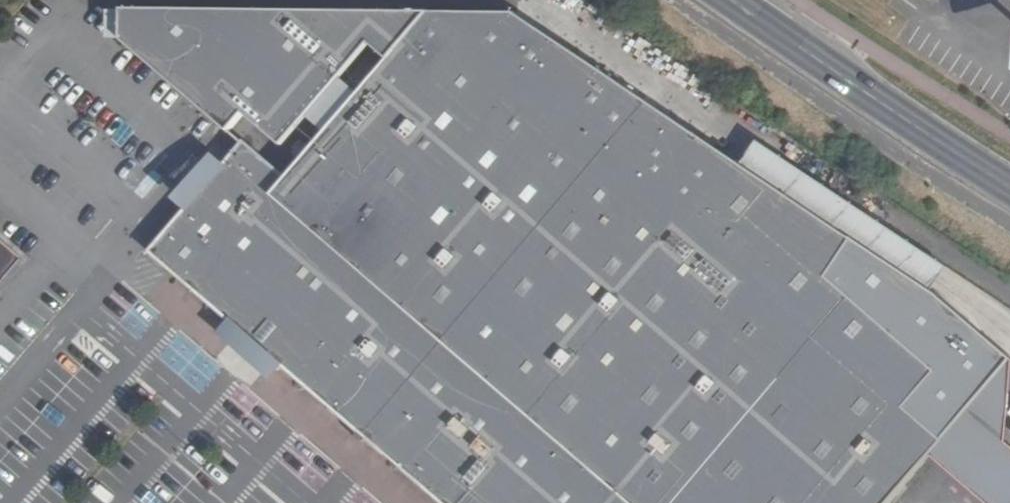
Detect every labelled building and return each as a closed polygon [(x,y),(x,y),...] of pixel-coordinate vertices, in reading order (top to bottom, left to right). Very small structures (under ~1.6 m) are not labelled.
[(972,19),(983,20),(984,0),(974,0),(972,19)] [(929,456),(1009,362),(1009,361),(852,240),(515,13),(126,11),(125,36),(244,141),(221,167),(218,165),(216,164),(214,165),(212,168),(211,171),(213,172),(215,175),(195,198),(191,196),(189,196),(187,196),(185,198),(184,201),(185,204),(188,206),(149,252),(231,322),(229,325),(229,329),(231,333),(235,334),(239,333),(240,331),(271,357),(270,359),(269,363),(270,367),(275,368),(279,367),(281,366),(441,502),(889,502),(929,456)] [(24,260),(0,239),(0,287),(24,260)] [(1009,374),(1009,362),(929,456),(984,502),(1009,502),(1009,447),(1006,443),(1009,374)] [(385,501),(387,502),(421,502),(400,484),(385,501)]
